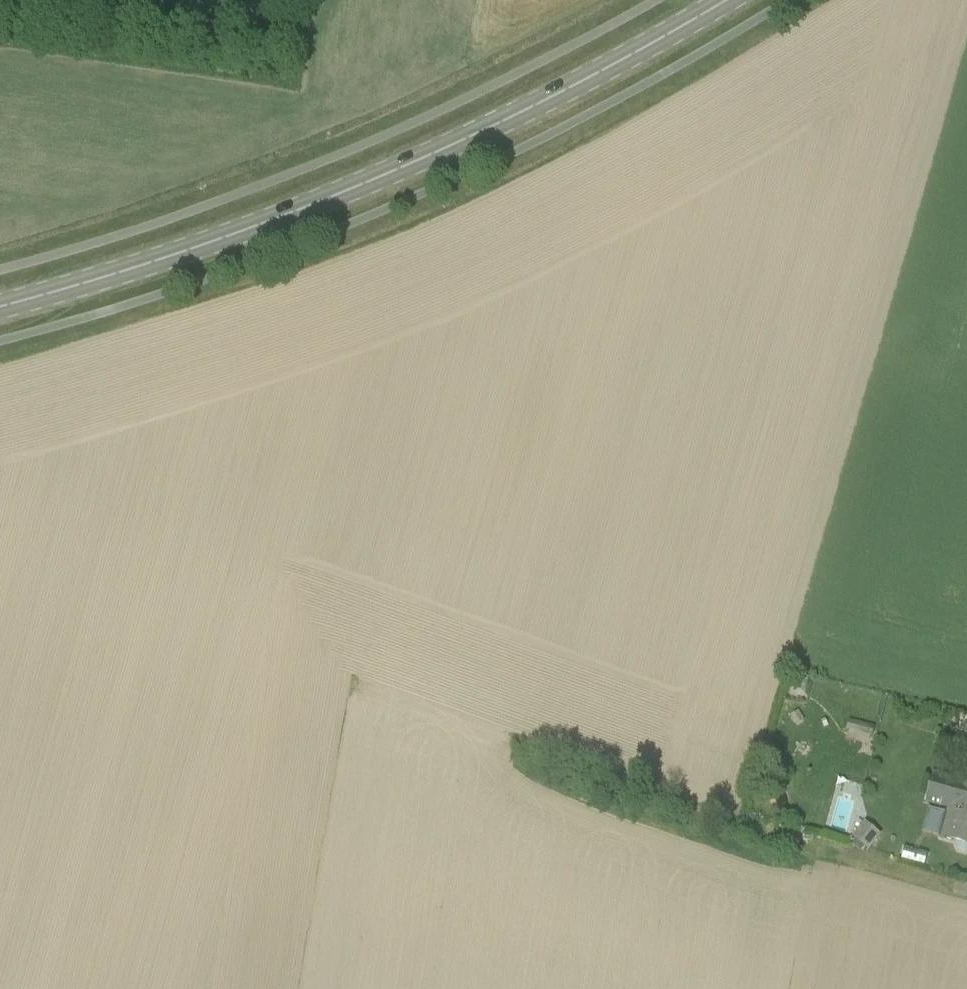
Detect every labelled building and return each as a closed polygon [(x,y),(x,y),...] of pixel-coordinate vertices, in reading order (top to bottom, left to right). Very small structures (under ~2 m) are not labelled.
[(849,720),(847,731),(872,737),(875,726),(849,720)] [(966,844),(966,783),(957,780),(956,780),(933,773),(926,800),(949,807),(940,837),(966,844)] [(877,838),(861,825),(851,836),(868,850),(877,838)]
